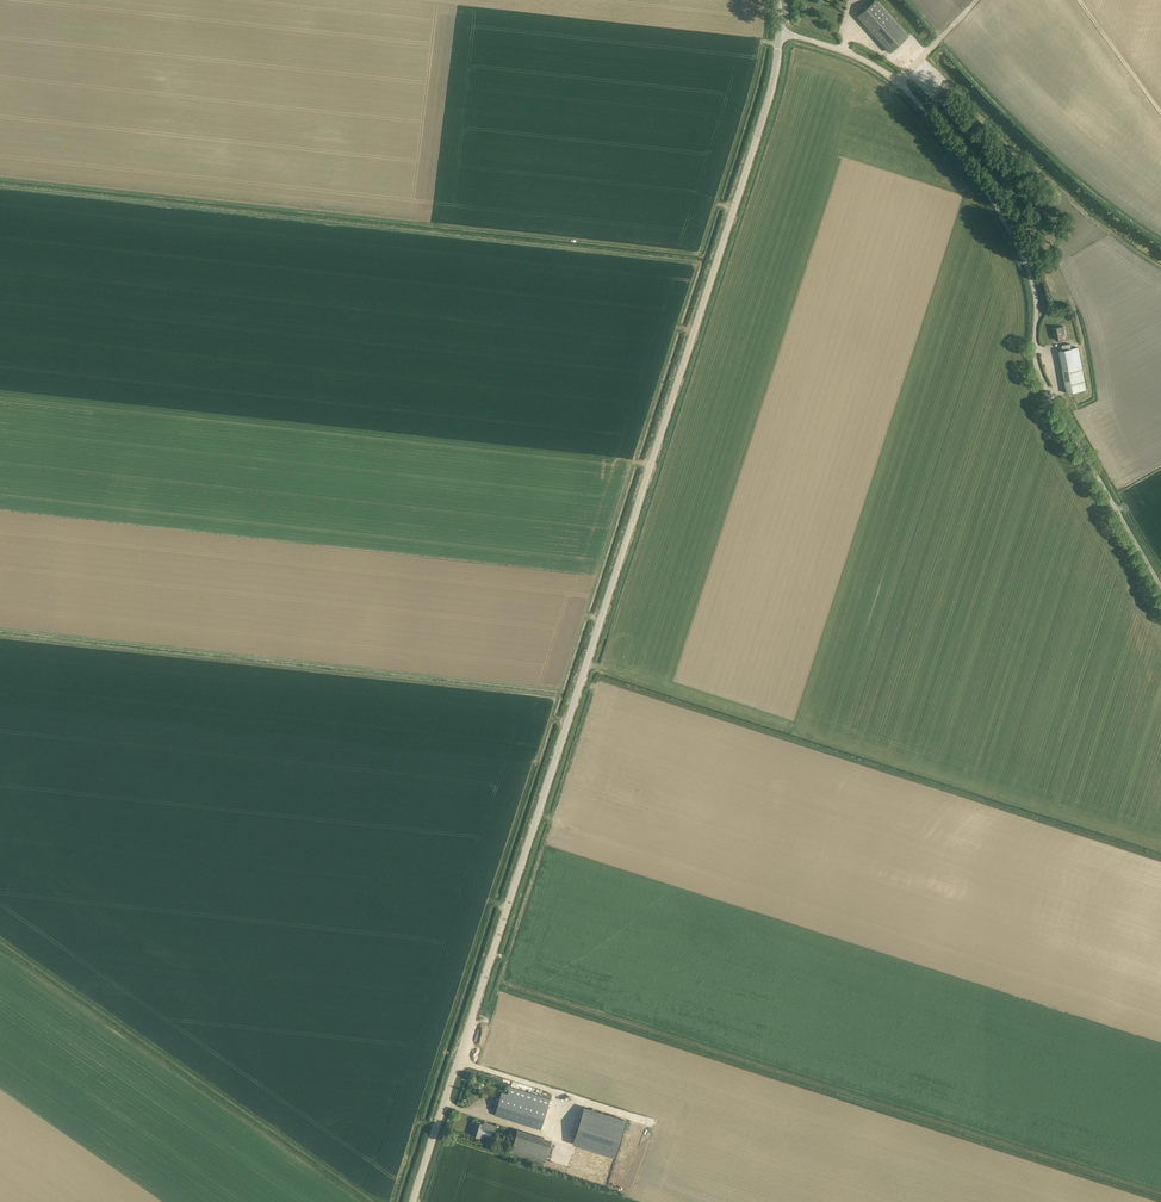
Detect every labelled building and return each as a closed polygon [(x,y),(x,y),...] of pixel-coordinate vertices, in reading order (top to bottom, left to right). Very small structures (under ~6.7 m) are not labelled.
[(862,12),(857,16),(889,52),(907,35),(876,0),(875,0),(862,12)] [(1065,333),(1065,330),(1064,326),(1053,328),(1054,333),(1055,333),(1055,335),(1054,335),(1055,340),(1063,338),(1063,334),(1065,333)] [(1064,350),(1059,351),(1068,393),(1087,390),(1078,347),(1071,349),(1070,344),(1063,345),(1064,350)] [(502,1092),(500,1100),(495,1115),(541,1129),(550,1099),(510,1086),(508,1094),(502,1092)] [(590,1109),(578,1144),(613,1156),(624,1120),(590,1109)] [(471,1134),(480,1137),(483,1129),(494,1133),(496,1126),(484,1122),(483,1124),(475,1121),(471,1134)] [(551,1144),(517,1133),(511,1151),(545,1162),(551,1144)] [(559,1145),(552,1165),(559,1168),(566,1147),(559,1145)]
